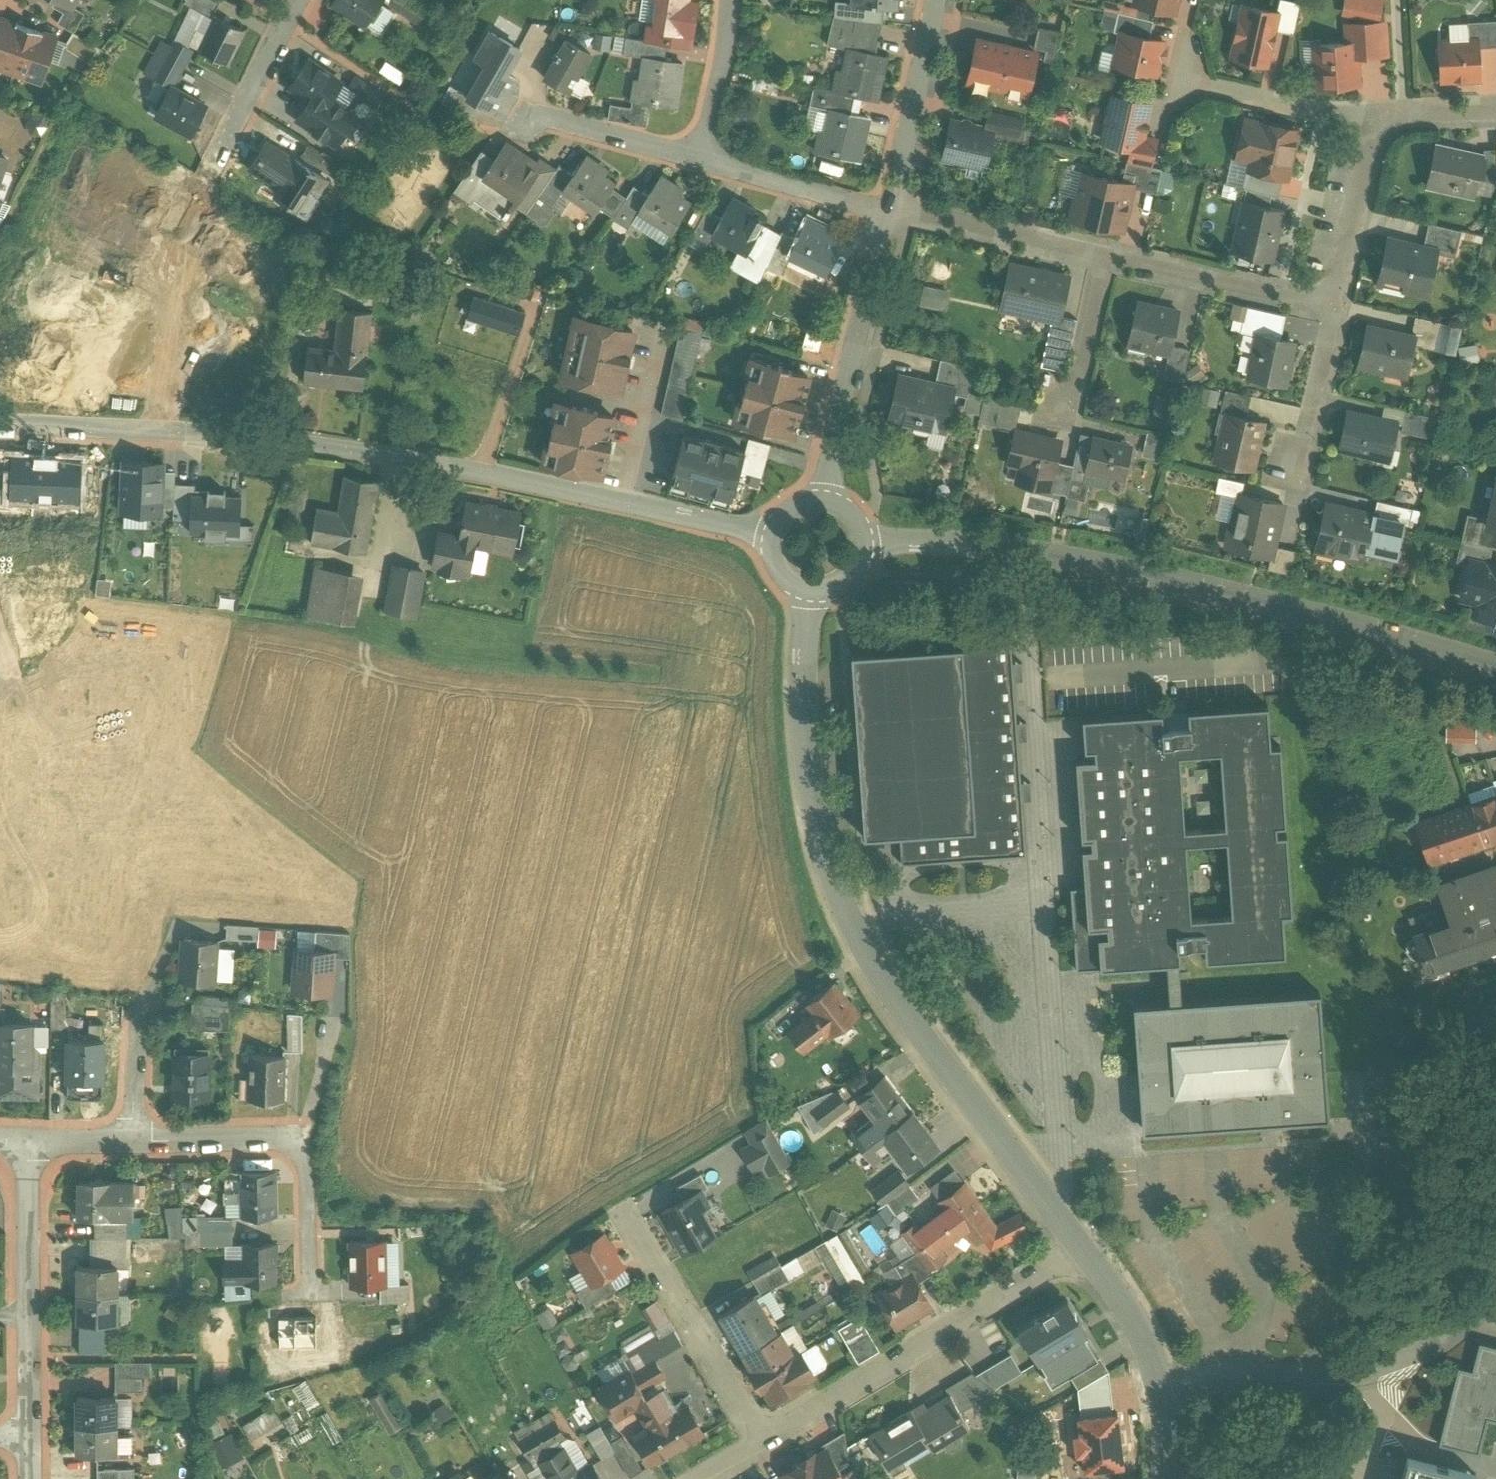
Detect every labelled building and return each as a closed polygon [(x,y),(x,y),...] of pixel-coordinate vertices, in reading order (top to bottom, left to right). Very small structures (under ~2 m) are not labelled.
[(59,0),(57,0),(53,7),(64,13),(58,23),(74,33),(85,14),(73,7),(72,8),(59,0)] [(72,8),(73,7),(77,0),(59,0),(72,8)] [(221,0),(187,0),(213,14),(212,15),(213,16),(222,0),(221,0)] [(333,4),(366,27),(385,0),(335,0),(333,4)] [(406,0),(394,0),(391,5),(418,24),(426,13),(406,0)] [(655,22),(649,21),(646,41),(667,44),(690,48),(696,4),(678,1),(678,0),(658,0),(655,22)] [(851,19),(883,23),(885,6),(897,7),(898,0),(852,0),(851,19)] [(1141,6),(1174,14),(1177,0),(1142,0),(1141,6)] [(1285,0),(1280,0),(1277,13),(1278,13),(1275,30),(1292,34),(1299,3),(1285,0)] [(1277,13),(1248,7),(1245,24),(1240,23),(1236,41),(1241,42),(1237,59),(1267,65),(1275,30),(1278,13),(1277,13)] [(1154,21),(1118,13),(1114,32),(1122,34),(1122,32),(1150,39),(1154,21)] [(851,19),(834,17),(831,28),(873,37),(876,23),(883,24),(884,23),(851,19)] [(244,31),(217,18),(208,36),(198,30),(190,46),(228,64),(244,31)] [(3,21),(0,30),(0,67),(15,72),(30,28),(29,28),(17,24),(16,25),(3,21)] [(1475,23),(1476,41),(1478,40),(1478,48),(1495,47),(1495,21),(1475,23)] [(1347,44),(1319,46),(1320,58),(1314,64),(1315,87),(1317,87),(1320,89),(1331,89),(1333,86),(1358,85),(1357,73),(1355,71),(1355,60),(1358,57),(1387,55),(1385,23),(1346,25),(1347,44)] [(1062,33),(1039,27),(1034,49),(1046,52),(1044,61),(1055,64),(1062,33)] [(32,29),(30,28),(15,72),(42,81),(56,39),(43,35),(44,33),(32,29)] [(873,37),(831,28),(828,45),(849,50),(844,72),(838,71),(833,91),(855,96),(877,101),(887,57),(869,53),(873,37)] [(1150,39),(1122,32),(1122,34),(1116,58),(1124,60),(1122,68),(1126,72),(1133,74),(1138,71),(1156,75),(1163,42),(1150,39)] [(102,49),(74,33),(64,49),(89,64),(102,49)] [(492,34),(478,59),(488,65),(470,97),(469,98),(483,106),(496,113),(516,80),(506,74),(520,50),(492,34)] [(646,41),(627,38),(624,55),(645,58),(665,61),(667,44),(646,41)] [(590,54),(566,40),(545,79),(569,92),(590,54)] [(1037,54),(978,40),(969,83),(1027,96),(1037,54)] [(1476,41),(1440,43),(1440,49),(1438,51),(1439,60),(1441,62),(1442,81),(1466,80),(1467,81),(1480,81),(1478,48),(1478,40),(1476,41)] [(194,51),(175,41),(172,46),(163,41),(156,54),(165,59),(184,69),(194,51)] [(165,59),(156,54),(150,65),(159,70),(165,59)] [(665,61),(645,58),(642,82),(636,81),(633,100),(650,103),(676,107),(683,64),(665,61)] [(184,69),(165,59),(159,70),(178,80),(184,69)] [(342,83),(309,60),(290,88),(310,102),(324,111),(331,100),(342,83)] [(383,96),(356,78),(348,89),(376,107),(383,96)] [(470,97),(451,86),(442,102),(475,121),(483,106),(469,98),(470,97)] [(207,106),(172,87),(156,117),(191,136),(207,106)] [(833,91),(815,87),(811,105),(831,110),(851,114),(855,96),(833,91)] [(1150,104),(1113,96),(1109,112),(1108,112),(1104,127),(1113,130),(1110,144),(1132,149),(1140,150),(1143,137),(1150,104)] [(356,117),(331,100),(324,111),(310,102),(298,120),(336,145),(356,117)] [(650,103),(633,100),(631,108),(611,104),(608,120),(629,123),(629,124),(647,127),(650,103)] [(851,114),(831,110),(826,133),(820,132),(816,152),(859,161),(869,118),(851,114)] [(1024,119),(989,111),(985,130),(993,132),(993,133),(1020,139),(1024,119)] [(1298,132),(1250,121),(1245,142),(1241,144),(1239,152),(1242,156),(1241,158),(1252,161),(1250,170),(1283,177),(1287,178),(1298,132)] [(985,130),(952,122),(944,158),(954,160),(956,164),(963,166),(968,163),(985,167),(993,133),(993,132),(985,130)] [(1143,137),(1140,150),(1132,149),(1129,163),(1162,171),(1162,169),(1151,167),(1157,141),(1143,137)] [(299,164),(268,144),(252,169),(283,189),(299,164)] [(326,157),(308,146),(301,157),(319,168),(326,157)] [(1462,152),(1435,146),(1431,166),(1440,168),(1436,183),(1453,187),(1452,192),(1475,197),(1479,180),(1483,160),(1482,159),(1461,155),(1462,152)] [(504,149),(495,162),(481,152),(455,190),(472,201),(479,190),(507,209),(502,216),(506,218),(510,211),(511,212),(526,189),(525,188),(536,172),(534,171),(535,170),(504,149)] [(1484,151),(1482,159),(1483,160),(1479,180),(1495,183),(1495,179),(1495,150),(1484,151)] [(346,169),(326,157),(319,168),(340,181),(346,169)] [(556,171),(542,161),(535,170),(534,171),(536,172),(525,188),(526,189),(538,197),(556,171)] [(373,168),(363,162),(357,172),(367,178),(373,168)] [(614,185),(582,163),(574,175),(565,189),(596,210),(595,211),(596,212),(613,188),(614,185)] [(1129,163),(1127,163),(1123,183),(1133,185),(1132,188),(1157,194),(1162,171),(1129,163)] [(327,181),(299,164),(283,189),(278,196),(300,210),(301,208),(297,206),(306,191),(317,197),(327,181)] [(556,171),(538,197),(552,207),(553,207),(565,189),(574,175),(560,166),(556,171)] [(1283,177),(1250,170),(1246,189),(1272,195),(1279,197),(1283,177)] [(1123,183),(1082,174),(1071,220),(1123,231),(1132,188),(1133,185),(1123,183)] [(690,205),(657,183),(649,196),(640,209),(641,210),(672,230),(672,231),(672,232),(690,205)] [(614,218),(614,219),(629,228),(641,210),(640,209),(649,196),(634,187),(627,198),(614,218)] [(613,188),(599,207),(614,218),(627,198),(613,188)] [(1272,195),(1247,190),(1244,202),(1250,204),(1250,202),(1269,207),(1272,195)] [(538,197),(526,213),(541,224),(546,223),(552,214),(551,209),(552,207),(538,197)] [(1250,204),(1244,202),(1232,253),(1272,262),(1284,211),(1269,207),(1250,202),(1250,204)] [(763,224),(729,205),(722,219),(714,233),(715,233),(741,248),(747,251),(747,252),(763,224)] [(707,210),(688,244),(704,252),(715,233),(714,233),(722,219),(707,210)] [(782,235),(763,224),(747,252),(747,251),(741,248),(735,258),(730,267),(744,275),(759,283),(767,267),(782,235)] [(1461,231),(1430,224),(1427,238),(1458,246),(1461,231)] [(840,243),(804,226),(798,240),(791,254),(792,255),(826,271),(825,271),(826,272),(840,243)] [(798,240),(783,233),(782,235),(767,267),(783,274),(792,255),(791,254),(798,240)] [(1437,250),(1389,239),(1378,285),(1426,296),(1437,250)] [(1068,279),(1012,266),(1003,308),(1052,319),(1059,321),(1060,316),(1068,279)] [(921,307),(947,309),(949,287),(923,285),(921,307)] [(525,312),(475,296),(468,319),(518,334),(525,312)] [(1180,313),(1138,303),(1128,345),(1169,354),(1170,355),(1172,347),(1180,313)] [(1286,316),(1246,307),(1243,323),(1261,327),(1258,336),(1281,341),(1286,316)] [(372,313),(340,310),(336,350),(308,347),(304,383),(363,390),(372,313)] [(1059,321),(1052,319),(1046,345),(1067,350),(1071,351),(1078,320),(1060,316),(1059,321)] [(1443,323),(1418,318),(1414,333),(1422,335),(1420,347),(1437,350),(1443,323)] [(599,322),(599,324),(583,320),(580,336),(574,334),(567,362),(574,363),(570,379),(586,382),(585,384),(597,387),(598,385),(620,390),(625,366),(629,367),(632,355),(628,355),(633,331),(611,326),(611,324),(599,322)] [(681,326),(662,413),(683,418),(702,331),(681,326)] [(1414,337),(1383,330),(1383,329),(1369,326),(1359,366),(1388,372),(1389,367),(1407,371),(1414,337)] [(824,336),(807,331),(802,347),(819,352),(824,336)] [(1258,336),(1249,377),(1285,385),(1294,344),(1281,341),(1258,336)] [(1067,350),(1046,345),(1041,367),(1062,371),(1067,350)] [(1191,351),(1172,347),(1170,355),(1169,354),(1164,378),(1183,383),(1191,351)] [(975,367),(943,360),(938,385),(954,388),(953,390),(969,393),(975,367)] [(775,366),(775,367),(759,363),(755,379),(748,377),(741,404),(747,406),(743,421),(758,425),(758,427),(769,430),(770,429),(792,435),(798,412),(802,413),(805,401),(801,400),(808,377),(786,371),(787,369),(775,366)] [(938,385),(901,376),(891,419),(917,425),(918,419),(945,426),(953,390),(954,388),(938,385)] [(1251,396),(1226,391),(1221,414),(1228,415),(1229,413),(1246,418),(1251,396)] [(1020,400),(982,398),(981,424),(1018,425),(1020,400)] [(592,410),(580,407),(580,409),(564,406),(561,422),(554,420),(548,448),(555,449),(551,465),(567,468),(566,470),(578,473),(578,471),(600,476),(606,452),(610,453),(612,441),(608,440),(614,417),(592,412),(592,410)] [(1437,418),(1406,411),(1401,432),(1432,439),(1437,418)] [(1397,423),(1348,412),(1340,449),(1374,457),(1377,447),(1390,450),(1397,423)] [(1246,418),(1229,413),(1228,415),(1217,462),(1250,469),(1256,443),(1258,444),(1262,422),(1246,418)] [(1060,443),(1017,433),(1010,463),(1026,467),(1023,481),(1050,486),(1055,462),(1060,443)] [(703,439),(684,434),(670,482),(688,487),(688,489),(714,496),(714,494),(732,499),(745,451),(726,446),(726,445),(704,438),(703,439)] [(1132,447),(1093,438),(1090,455),(1086,470),(1087,471),(1125,479),(1132,447)] [(1090,455),(1077,452),(1073,466),(1070,479),(1071,479),(1084,482),(1087,471),(1086,470),(1090,455)] [(11,495),(34,496),(35,457),(13,456),(11,495)] [(35,457),(34,496),(59,497),(61,458),(35,457)] [(61,458),(59,497),(80,498),(82,459),(61,458)] [(121,512),(161,514),(162,507),(163,471),(164,463),(124,461),(121,512)] [(1073,466),(1055,462),(1050,486),(1048,492),(1067,496),(1071,479),(1070,479),(1073,466)] [(163,471),(162,507),(173,508),(175,483),(175,471),(163,471)] [(379,482),(346,476),(339,513),(317,509),(311,544),(366,554),(379,482)] [(1244,483),(1219,477),(1216,493),(1241,498),(1241,494),(1242,494),(1244,483)] [(195,484),(175,483),(173,508),(173,519),(190,520),(192,494),(195,495),(195,484)] [(190,520),(190,533),(206,533),(206,540),(226,541),(227,534),(240,535),(242,497),(226,496),(226,492),(210,491),(210,495),(195,495),(192,494),(190,520)] [(1242,494),(1241,494),(1241,498),(1235,522),(1231,521),(1226,546),(1230,546),(1229,549),(1271,558),(1273,546),(1277,531),(1276,531),(1282,505),(1283,505),(1283,504),(1242,494)] [(1413,509),(1377,501),(1374,516),(1374,517),(1404,524),(1409,526),(1413,509)] [(521,514),(466,503),(460,537),(440,534),(434,566),(469,572),(474,546),(490,548),(489,551),(513,556),(521,514)] [(1340,558),(1351,511),(1327,506),(1318,549),(1334,553),(1333,557),(1340,558)] [(1351,511),(1340,558),(1348,560),(1348,556),(1365,560),(1367,549),(1374,517),(1374,516),(1351,511)] [(1404,524),(1374,517),(1367,549),(1396,556),(1396,555),(1397,555),(1404,524)] [(1492,527),(1490,535),(1464,530),(1461,542),(1492,549),(1495,550),(1495,528),(1492,527)] [(1492,549),(1461,542),(1457,562),(1471,565),(1488,569),(1489,564),(1492,549)] [(1297,551),(1273,546),(1271,558),(1268,570),(1291,575),(1297,551)] [(1489,564),(1488,569),(1471,565),(1466,584),(1482,588),(1475,616),(1495,621),(1495,566),(1489,564)] [(351,574),(316,567),(307,616),(342,623),(351,574)] [(424,573),(395,567),(387,610),(415,616),(424,573)] [(1078,626),(1040,629),(1041,645),(1079,643),(1078,626)] [(1011,643),(851,655),(865,839),(900,836),(902,865),(1027,856),(1011,643)] [(1287,834),(1277,835),(1277,826),(1286,826),(1281,746),(1271,746),(1268,705),(1188,711),(1189,726),(1164,728),(1162,713),(1083,719),(1092,851),(1093,851),(1096,886),(1071,888),(1077,970),(1167,964),(1169,1003),(1134,1006),(1143,1128),(1283,1118),(1282,1103),(1291,1103),(1292,1122),(1329,1119),(1320,993),(1182,1003),(1179,963),(1180,963),(1179,948),(1205,946),(1206,961),(1286,956),(1283,915),(1293,914),(1287,834)] [(1477,719),(1447,719),(1446,741),(1476,741),(1477,719)] [(1471,806),(1484,843),(1484,842),(1495,838),(1495,797),(1471,806)] [(1471,806),(1416,825),(1429,861),(1484,843),(1471,806)] [(1438,886),(1451,923),(1440,927),(1434,910),(1410,919),(1416,936),(1414,936),(1415,937),(1411,941),(1410,944),(1409,947),(1410,950),(1411,952),(1412,954),(1414,956),(1417,957),(1420,958),(1422,958),(1428,974),(1495,950),(1495,866),(1438,886)] [(258,927),(228,925),(227,938),(257,941),(258,927)] [(350,933),(316,931),(315,952),(333,953),(333,957),(350,959),(350,933)] [(218,941),(183,939),(180,980),(215,982),(218,941)] [(315,952),(297,951),(294,990),(330,993),(333,957),(333,953),(315,952)] [(834,985),(807,1006),(814,1013),(800,1024),(815,1043),(828,1032),(831,1035),(857,1014),(834,985)] [(65,995),(53,995),(52,1030),(65,1030),(66,995),(65,995)] [(230,1007),(193,1003),(191,1029),(230,1031),(230,1007)] [(302,1015),(288,1014),(289,1052),(302,1052),(302,1015)] [(815,1043),(800,1024),(789,1033),(804,1051),(815,1043)] [(38,1097),(38,1051),(32,1046),(33,1026),(33,1025),(3,1025),(0,1025),(0,1097),(38,1097)] [(47,1026),(33,1026),(32,1046),(38,1051),(47,1052),(47,1026)] [(104,1040),(68,1039),(68,1082),(103,1082),(104,1040)] [(209,1054),(175,1053),(174,1098),(208,1099),(209,1054)] [(284,1057),(251,1055),(249,1100),(283,1101),(284,1057)] [(911,1113),(884,1077),(858,1098),(873,1118),(851,1135),(862,1150),(867,1146),(911,1113)] [(829,1112),(815,1120),(821,1131),(835,1123),(829,1112)] [(938,1148),(911,1113),(867,1146),(878,1161),(894,1149),(909,1170),(938,1148)] [(743,1149),(754,1171),(764,1166),(768,1175),(792,1163),(769,1117),(744,1130),(752,1145),(743,1149)] [(708,1188),(693,1162),(669,1176),(684,1201),(700,1192),(700,1193),(708,1188)] [(899,1171),(872,1191),(883,1205),(910,1185),(899,1170),(898,1171),(899,1171)] [(276,1216),(275,1172),(241,1172),(242,1217),(276,1216)] [(109,1181),(80,1181),(79,1218),(95,1218),(95,1223),(127,1223),(127,1217),(134,1217),(134,1182),(109,1182),(109,1181)] [(883,1205),(878,1209),(879,1210),(887,1204),(895,1215),(919,1197),(910,1185),(883,1205)] [(965,1185),(940,1203),(948,1212),(955,1222),(979,1204),(965,1185)] [(684,1201),(662,1213),(685,1255),(723,1233),(700,1193),(700,1192),(684,1201)] [(955,1222),(915,1253),(929,1272),(946,1259),(939,1249),(963,1231),(970,1241),(981,1233),(994,1223),(979,1204),(955,1222)] [(168,1236),(184,1235),(182,1205),(167,1206),(168,1236)] [(919,1230),(915,1225),(895,1240),(908,1257),(915,1253),(955,1222),(948,1212),(941,1217),(939,1214),(919,1230)] [(1019,1215),(997,1226),(994,1223),(981,1233),(992,1248),(1026,1230),(1019,1215)] [(232,1216),(198,1217),(198,1231),(232,1231),(232,1216)] [(127,1223),(95,1223),(95,1238),(127,1238),(127,1223)] [(232,1231),(198,1231),(198,1247),(232,1246),(232,1231)] [(604,1235),(573,1253),(592,1284),(592,1285),(609,1275),(623,1266),(604,1235)] [(127,1238),(95,1238),(95,1267),(118,1267),(118,1268),(126,1268),(127,1238)] [(386,1285),(385,1241),(350,1241),(351,1287),(381,1286),(386,1286),(386,1285)] [(276,1245),(245,1245),(246,1261),(224,1262),(225,1282),(246,1281),(246,1283),(275,1282),(275,1257),(277,1257),(276,1245)] [(929,1272),(915,1253),(895,1266),(905,1281),(913,1276),(917,1283),(931,1275),(929,1272)] [(781,1266),(754,1282),(761,1295),(789,1279),(781,1266)] [(95,1267),(79,1267),(79,1295),(114,1295),(114,1280),(118,1280),(118,1268),(118,1267),(95,1267)] [(609,1275),(592,1285),(592,1284),(577,1292),(586,1308),(617,1289),(609,1275)] [(905,1281),(884,1294),(890,1305),(885,1308),(897,1327),(931,1306),(917,1283),(913,1276),(905,1281)] [(409,1284),(386,1285),(386,1286),(381,1286),(381,1303),(409,1302),(409,1284)] [(79,1295),(78,1295),(78,1296),(79,1296),(78,1322),(78,1323),(80,1323),(105,1323),(117,1323),(117,1322),(114,1322),(114,1308),(117,1308),(117,1295),(114,1295),(79,1295)] [(754,1296),(721,1315),(744,1354),(780,1332),(782,1331),(772,1314),(766,1317),(754,1296)] [(1068,1300),(1019,1330),(1039,1362),(1040,1362),(1084,1335),(1078,1326),(1082,1324),(1068,1300)] [(856,1362),(880,1352),(864,1315),(840,1325),(856,1362)] [(318,1347),(317,1317),(278,1318),(279,1348),(318,1347)] [(105,1323),(80,1323),(80,1353),(105,1353),(105,1323)] [(675,1331),(625,1361),(631,1371),(633,1374),(655,1361),(683,1344),(675,1331)] [(780,1332),(744,1354),(754,1371),(752,1372),(756,1378),(801,1352),(800,1351),(793,1355),(780,1332)] [(1084,1335),(1040,1362),(1047,1374),(1054,1370),(1060,1381),(1098,1358),(1088,1342),(1084,1335)] [(1479,1342),(1472,1370),(1458,1367),(1440,1441),(1439,1445),(1480,1455),(1489,1420),(1495,1422),(1495,1347),(1479,1342)] [(801,1352),(756,1378),(762,1389),(764,1388),(771,1400),(814,1375),(801,1352)] [(622,1356),(598,1371),(607,1386),(631,1371),(625,1361),(622,1356)] [(655,1361),(633,1374),(643,1391),(665,1378),(655,1361)] [(150,1363),(116,1363),(116,1378),(142,1378),(150,1378),(150,1363)] [(643,1391),(633,1374),(631,1371),(607,1386),(599,1390),(616,1418),(636,1406),(649,1429),(636,1438),(652,1465),(678,1450),(647,1398),(643,1391)] [(972,1373),(946,1388),(949,1395),(950,1394),(961,1411),(995,1391),(972,1373)] [(116,1378),(116,1392),(142,1392),(142,1378),(116,1378)] [(679,1412),(664,1388),(647,1398),(678,1450),(704,1434),(687,1407),(679,1412)] [(398,1420),(381,1393),(371,1399),(387,1427),(398,1420)] [(949,1395),(915,1415),(911,1409),(869,1434),(880,1453),(891,1446),(900,1460),(929,1442),(933,1449),(942,1443),(946,1450),(952,1451),(961,1446),(963,1440),(959,1433),(970,1427),(961,1411),(950,1394),(949,1395)] [(117,1398),(78,1398),(78,1426),(113,1426),(113,1411),(117,1411),(117,1398)] [(275,1410),(244,1422),(250,1438),(281,1426),(275,1410)] [(113,1426),(78,1426),(78,1454),(117,1454),(117,1453),(113,1453),(113,1438),(117,1438),(117,1426),(113,1426)] [(614,1450),(600,1426),(587,1434),(602,1460),(615,1452),(614,1450)] [(174,1434),(181,1451),(197,1444),(190,1427),(174,1434)] [(845,1431),(822,1445),(825,1450),(826,1449),(839,1470),(849,1464),(845,1431)] [(212,1442),(223,1468),(243,1459),(232,1434),(212,1442)] [(643,1471),(626,1443),(614,1450),(615,1452),(630,1478),(643,1471)] [(578,1472),(564,1448),(552,1455),(566,1478),(578,1472)] [(815,1456),(814,1454),(804,1461),(814,1478),(844,1478),(839,1470),(826,1449),(825,1450),(815,1456)] [(552,1455),(539,1462),(549,1478),(566,1478),(552,1455)] [(1476,1473),(1407,1455),(1401,1478),(1475,1478),(1476,1473)] [(804,1461),(793,1467),(794,1469),(783,1476),(785,1478),(814,1478),(804,1461)] [(566,1478),(601,1478),(592,1464),(578,1472),(566,1478)] [(1037,1465),(1019,1464),(1018,1478),(1037,1478),(1037,1465)] [(98,1471),(98,1478),(135,1478),(135,1469),(98,1471)]
